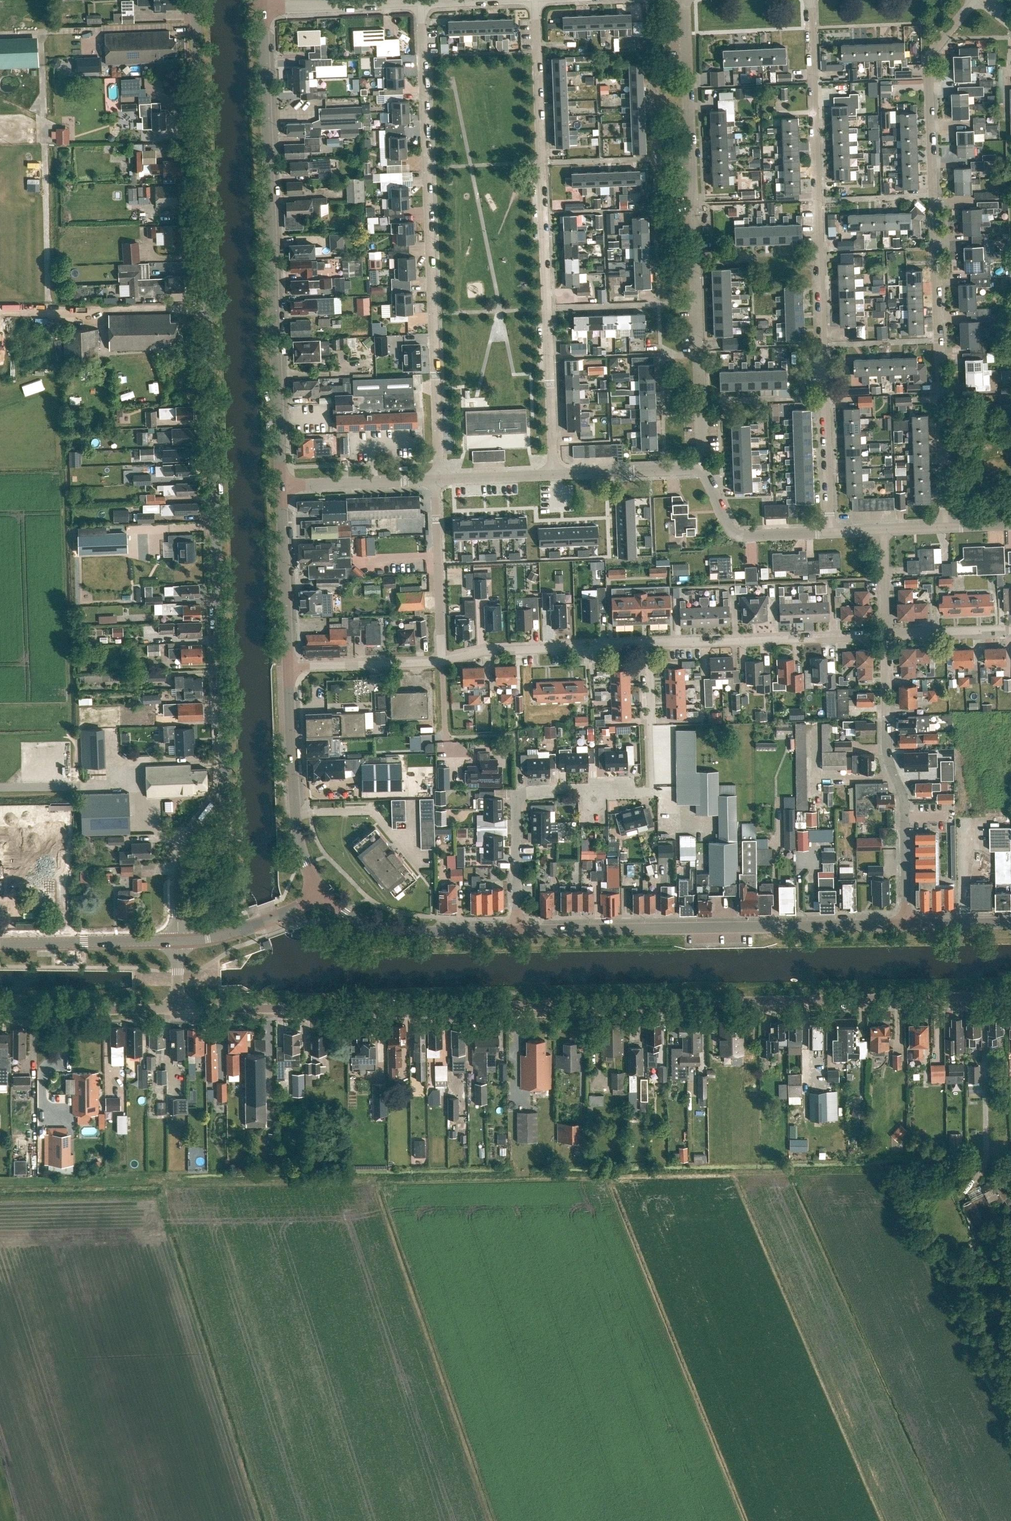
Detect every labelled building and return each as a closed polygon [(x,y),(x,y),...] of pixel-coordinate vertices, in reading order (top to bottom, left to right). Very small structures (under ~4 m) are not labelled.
[(137,6),(153,6),(153,12),(165,12),(165,10),(175,10),(174,0),(137,0),(137,6)] [(134,23),(134,1),(122,1),(122,23),(134,23)] [(101,14),(87,15),(87,23),(101,23),(101,14)] [(616,28),(618,28),(627,27),(628,36),(643,36),(642,22),(630,22),(630,14),(615,15),(616,28)] [(602,15),(588,16),(589,29),(591,29),(600,28),(600,37),(605,37),(604,28),(602,28),(602,15)] [(615,15),(602,15),(602,28),(604,28),(613,28),(614,37),(618,37),(618,28),(616,28),(615,15)] [(575,16),(562,17),(563,30),(573,29),(573,38),(578,38),(578,29),(575,29),(575,16)] [(588,16),(575,16),(575,29),(578,29),(586,29),(587,38),(591,38),(591,29),(589,29),(588,16)] [(499,19),(487,20),(487,33),(489,33),(497,33),(498,41),(502,41),(502,33),(500,33),(499,19)] [(512,19),(499,19),(500,33),(502,33),(510,32),(510,40),(514,40),(514,32),(512,32),(512,19)] [(477,42),(477,34),(474,34),(474,20),(461,21),(462,34),(464,34),(472,34),(472,42),(477,42)] [(487,20),(474,20),(474,34),(477,34),(485,33),(485,42),(489,41),(489,33),(487,33),(487,20)] [(461,21),(448,21),(448,35),(459,34),(459,42),(464,42),(464,34),(462,34),(461,21)] [(315,53),(308,53),(308,60),(321,59),(320,45),(320,30),(297,31),(298,46),(314,45),(315,53)] [(383,30),(354,31),(354,46),(376,45),(377,56),(392,56),(392,40),(383,40),(383,30)] [(163,55),(176,55),(176,38),(169,38),(169,32),(104,34),(106,64),(154,62),(154,59),(163,59),(163,55)] [(638,40),(638,49),(646,49),(646,40),(638,40)] [(0,44),(0,69),(39,67),(38,42),(0,44)] [(893,58),(894,58),(894,59),(902,59),(902,67),(907,67),(907,58),(905,58),(905,42),(892,43),(893,58)] [(894,67),(894,59),(894,58),(893,58),(892,43),(879,44),(880,59),(881,59),(881,60),(889,59),(890,68),(894,67)] [(869,69),(869,60),(869,59),(867,60),(867,44),(842,45),(842,61),(852,61),(852,69),(857,69),(856,61),(865,60),(865,69),(869,69)] [(879,44),(867,44),(867,60),(869,59),(869,60),(877,60),(877,68),(882,68),(881,60),(881,59),(880,59),(879,44)] [(772,48),(760,49),(761,64),(762,64),(762,65),(770,64),(770,72),(775,72),(775,64),(773,64),(772,48)] [(773,64),(775,64),(783,64),(783,72),(787,72),(787,63),(786,63),(785,48),(772,48),(773,64)] [(979,48),(960,48),(961,56),(954,56),(954,69),(972,68),(972,67),(971,59),(979,59),(979,48)] [(750,73),(750,65),(748,65),(747,49),(735,50),(736,65),(737,65),(737,66),(745,65),(746,73),(750,73)] [(763,73),(762,65),(762,64),(761,64),(760,49),(747,49),(748,65),(750,65),(757,65),(758,73),(763,73)] [(735,50),(722,50),(723,66),(733,66),(733,74),(737,74),(737,66),(737,65),(736,65),(735,50)] [(383,77),(404,76),(403,66),(401,66),(401,59),(386,60),(385,57),(373,57),(374,68),(383,67),(383,77)] [(565,58),(552,59),(552,73),(565,73),(565,72),(565,62),(580,61),(580,57),(565,57),(565,58)] [(100,71),(100,58),(75,59),(76,72),(100,71)] [(299,61),(300,67),(292,68),(292,74),(288,75),(288,81),(308,80),(308,75),(308,72),(316,72),(316,68),(332,67),(331,59),(299,61)] [(822,59),(822,70),(833,70),(833,64),(827,64),(827,59),(822,59)] [(629,64),(620,64),(620,69),(629,68),(629,79),(642,78),(642,64),(629,65),(629,64)] [(972,68),(954,69),(955,82),(972,81),(972,72),(980,71),(980,72),(987,72),(987,67),(972,67),(972,68)] [(724,71),(712,72),(712,86),(724,86),(724,71)] [(566,87),(566,77),(575,76),(574,72),(565,73),(552,73),(553,87),(566,87)] [(384,95),(399,94),(398,87),(404,87),(404,76),(383,77),(384,90),(379,90),(379,95),(384,94),(384,95)] [(642,78),(629,79),(620,79),(620,83),(630,83),(630,94),(643,93),(642,78)] [(308,80),(288,81),(288,87),(293,86),(293,93),(301,93),(301,100),(327,98),(327,91),(317,92),(317,87),(309,88),(308,80)] [(880,96),(890,96),(889,84),(879,85),(880,96)] [(567,102),(566,91),(575,91),(575,87),(566,87),(553,87),(554,102),(567,102)] [(968,87),(957,88),(957,94),(952,94),(952,107),(970,107),(970,105),(969,97),(982,97),(982,87),(979,87),(968,87)] [(755,88),(744,89),(745,98),(755,97),(755,88)] [(643,93),(630,94),(621,94),(621,98),(630,98),(630,108),(644,108),(643,93)] [(388,113),(409,112),(409,101),(399,102),(399,94),(384,95),(384,102),(388,102),(388,113)] [(718,111),(709,111),(710,124),(725,123),(725,121),(726,121),(726,114),(734,113),(733,100),(717,100),(718,111)] [(567,106),(576,106),(576,101),(567,102),(554,102),(554,117),(567,117),(567,106)] [(152,103),(139,104),(140,117),(142,117),(143,128),(152,128),(152,129),(166,129),(165,112),(161,112),(160,102),(152,103)] [(847,106),(832,106),(833,119),(848,118),(848,117),(849,117),(848,109),(856,109),(856,104),(847,104),(847,106)] [(970,119),(970,109),(977,109),(977,105),(970,105),(970,107),(952,107),(952,120),(970,119)] [(362,128),(361,117),(361,106),(320,108),(321,119),(326,119),(327,129),(340,128),(340,138),(359,137),(359,128),(362,128)] [(644,108),(630,108),(622,109),(622,113),(631,113),(631,123),(644,122),(644,108)] [(890,128),(890,111),(881,112),(881,129),(890,128)] [(385,130),(400,130),(400,123),(410,122),(409,112),(388,113),(389,123),(385,123),(385,130)] [(900,114),(901,123),(893,124),(893,129),(901,128),(902,128),(901,126),(917,125),(916,113),(900,114)] [(567,121),(576,120),(576,116),(567,117),(554,117),(555,131),(568,131),(567,121)] [(848,118),(833,119),(833,131),(849,131),(848,129),(849,129),(849,122),(857,121),(857,117),(849,117),(848,117),(848,118)] [(866,128),(879,128),(879,117),(866,118),(866,128)] [(797,118),(781,119),(781,129),(773,129),(774,134),(781,133),(782,133),(782,132),(797,131),(797,118)] [(725,123),(710,124),(710,136),(726,136),(726,134),(726,126),(734,126),(734,121),(726,121),(725,121),(725,123)] [(644,122),(631,123),(622,123),(622,127),(631,127),(631,138),(645,137),(644,122)] [(285,127),(285,132),(286,131),(288,133),(288,136),(297,136),(297,137),(305,137),(305,136),(310,136),(310,137),(321,136),(321,128),(313,129),(313,124),(287,125),(285,127)] [(986,124),(973,125),(974,131),(957,131),(958,145),(975,144),(975,142),(975,135),(986,134),(986,124)] [(901,136),(893,136),(894,141),(901,141),(902,141),(902,139),(917,138),(917,125),(901,126),(902,128),(901,128),(901,136)] [(69,128),(56,128),(57,144),(69,144),(69,128)] [(849,131),(833,131),(834,144),(849,143),(849,142),(850,142),(849,134),(858,133),(857,129),(849,129),(848,129),(849,131)] [(389,148),(406,147),(406,136),(401,136),(400,130),(385,130),(378,131),(379,138),(385,138),(386,148),(389,148)] [(568,135),(577,135),(577,130),(568,131),(555,131),(555,147),(569,146),(568,135)] [(879,130),(869,130),(869,140),(880,139),(879,130)] [(782,141),(774,141),(774,146),(782,146),(783,146),(783,144),(798,143),(797,131),(782,132),(782,133),(781,133),(782,141)] [(726,146),(727,146),(726,139),(735,138),(734,134),(726,134),(726,136),(710,136),(711,149),(726,148),(726,146)] [(631,138),(623,138),(623,142),(632,142),(632,153),(645,153),(645,137),(631,138)] [(304,144),(284,145),(285,158),(304,158),(304,152),(320,151),(319,138),(307,138),(307,145),(304,145),(304,144)] [(327,146),(339,146),(339,138),(327,138),(327,146)] [(902,151),(918,151),(917,138),(902,139),(902,141),(901,141),(902,148),(882,149),(882,154),(902,153),(903,153),(902,151)] [(849,143),(834,144),(834,156),(849,156),(849,154),(850,154),(850,147),(858,146),(858,141),(850,142),(849,142),(849,143)] [(975,144),(958,145),(958,157),(976,157),(975,147),(984,147),(983,142),(975,142),(975,144)] [(782,154),(775,154),(775,159),(783,158),(783,157),(798,156),(798,143),(783,144),(783,146),(782,146),(782,154)] [(143,171),(151,170),(151,174),(163,174),(164,183),(174,183),(174,177),(181,177),(181,170),(182,169),(182,166),(180,165),(180,163),(172,164),(172,161),(163,162),(163,164),(143,165),(142,150),(141,150),(141,144),(130,144),(130,151),(131,151),(132,172),(143,171)] [(739,153),(739,146),(727,146),(726,146),(726,148),(711,149),(711,161),(727,161),(727,159),(727,158),(727,151),(735,151),(735,153),(739,153)] [(406,147),(389,148),(386,148),(386,158),(386,166),(401,165),(401,158),(407,158),(406,147)] [(902,161),(894,161),(894,166),(902,166),(903,166),(903,164),(918,163),(918,151),(902,151),(903,153),(902,153),(902,161)] [(872,153),(872,165),(880,164),(880,152),(872,153)] [(849,156),(834,156),(835,169),(850,168),(850,167),(850,159),(865,158),(864,154),(850,154),(849,154),(849,156)] [(783,158),(783,166),(775,166),(775,171),(783,171),(784,171),(784,169),(799,168),(798,156),(783,157),(783,158)] [(727,171),(728,171),(727,164),(736,163),(735,158),(727,159),(727,161),(711,161),(712,174),(727,173),(727,171)] [(749,167),(760,167),(760,159),(749,159),(749,167)] [(331,178),(330,160),(318,161),(307,162),(307,161),(289,162),(289,168),(288,168),(288,174),(290,174),(290,175),(308,174),(307,168),(318,167),(318,178),(331,178)] [(971,163),(971,168),(955,169),(955,182),(972,181),(972,180),(972,172),(985,171),(985,162),(982,162),(971,163)] [(903,186),(895,186),(895,191),(904,190),(904,189),(919,189),(918,163),(903,164),(903,166),(902,166),(903,173),(895,174),(895,179),(903,178),(903,186)] [(850,168),(835,169),(835,181),(851,181),(851,171),(859,171),(859,166),(850,167),(850,168)] [(784,171),(783,171),(783,178),(775,179),(776,184),(784,183),(784,181),(800,181),(799,168),(784,169),(784,171)] [(875,187),(874,169),(867,169),(868,181),(862,182),(862,188),(875,187)] [(627,193),(626,184),(626,171),(613,172),(613,185),(622,185),(623,193),(627,193)] [(626,171),(626,184),(636,184),(636,193),(641,193),(640,183),(639,183),(639,171),(626,171)] [(727,173),(712,174),(712,187),(728,186),(728,176),(736,176),(736,171),(728,171),(727,171),(727,173)] [(600,194),(600,185),(599,172),(586,173),(586,186),(596,185),(596,194),(600,194)] [(613,172),(599,172),(600,185),(609,185),(609,194),(613,194),(613,185),(613,172)] [(587,195),(586,186),(586,173),(571,174),(572,186),(582,186),(583,195),(587,195)] [(387,176),(387,181),(381,181),(381,191),(388,191),(388,199),(409,198),(408,187),(403,187),(402,180),(399,180),(399,175),(387,176)] [(347,178),(348,202),(365,201),(364,177),(347,178)] [(972,181),(955,182),(956,195),(973,194),(972,185),(981,184),(980,180),(972,180),(972,181)] [(784,183),(784,191),(776,191),(776,200),(791,199),(791,194),(800,194),(800,181),(784,181),(784,183)] [(287,185),(285,185),(286,189),(287,190),(287,195),(301,194),(301,190),(310,189),(310,184),(301,184),(301,182),(287,183),(287,185)] [(150,196),(150,186),(138,187),(138,197),(150,196)] [(174,204),(181,204),(181,189),(170,189),(170,187),(155,188),(156,207),(174,206),(174,204)] [(128,188),(129,200),(137,199),(136,188),(128,188)] [(295,202),(286,202),(287,216),(287,229),(303,229),(303,216),(312,216),(313,219),(322,219),(321,215),(328,213),(328,204),(327,204),(327,198),(312,198),(312,200),(296,201),(295,202)] [(388,216),(403,216),(403,208),(409,208),(409,198),(388,199),(388,209),(384,209),(384,216),(388,216)] [(994,214),(994,209),(998,209),(998,203),(977,204),(977,209),(963,209),(964,223),(982,222),(982,214),(994,214)] [(920,234),(920,220),(924,215),(916,207),(911,213),(898,213),(898,228),(901,228),(901,229),(909,229),(909,231),(912,234),(912,238),(918,237),(920,234)] [(736,208),(728,208),(728,216),(736,216),(736,208)] [(898,213),(886,214),(886,229),(888,228),(888,229),(896,229),(896,237),(901,237),(901,229),(901,228),(898,228),(898,213)] [(775,232),(774,223),(774,214),(769,215),(770,223),(762,224),(762,233),(761,233),(761,242),(774,242),(774,232),(775,232)] [(782,223),(774,223),(775,232),(774,232),(774,242),(787,241),(787,232),(788,232),(787,223),(787,214),(782,214),(782,223)] [(796,214),(796,222),(787,223),(788,232),(787,232),(787,241),(801,241),(801,231),(801,214),(796,214)] [(876,238),(876,230),(876,229),(874,229),(873,214),(860,215),(861,229),(863,229),(863,231),(871,231),(871,238),(876,238)] [(886,214),(873,214),(874,229),(876,229),(876,230),(883,230),(884,238),(889,238),(888,229),(888,228),(886,229),(886,214)] [(577,231),(586,231),(586,225),(577,226),(576,215),(563,216),(563,230),(576,229),(577,231)] [(749,233),(749,224),(748,215),(743,216),(743,224),(735,225),(735,243),(749,243),(748,233),(749,233)] [(749,233),(748,233),(749,243),(761,242),(761,233),(762,233),(762,224),(761,215),(756,215),(756,224),(749,224),(749,233)] [(864,239),(863,231),(863,229),(861,229),(860,215),(848,215),(848,216),(840,216),(841,224),(849,224),(849,231),(857,231),(857,239),(864,239)] [(403,216),(388,216),(389,224),(396,224),(397,234),(414,233),(414,222),(404,223),(403,216)] [(633,232),(649,231),(648,217),(632,218),(632,225),(623,225),(623,228),(619,229),(619,234),(632,234),(633,234),(633,232)] [(982,222),(964,223),(964,235),(972,235),(972,241),(985,240),(984,234),(981,234),(981,227),(991,227),(991,222),(982,222)] [(181,226),(161,226),(161,232),(165,232),(165,245),(181,244),(181,226)] [(148,238),(156,237),(156,227),(148,227),(148,238)] [(577,245),(578,245),(587,245),(587,240),(578,240),(577,231),(576,229),(563,230),(564,244),(577,244),(577,245)] [(634,246),(649,245),(649,231),(633,232),(633,234),(632,234),(633,239),(621,239),(622,248),(633,248),(634,248),(634,246)] [(397,244),(394,244),(394,251),(409,251),(409,244),(415,244),(414,233),(397,234),(397,244)] [(986,260),(986,261),(1001,260),(1000,252),(994,252),(994,254),(985,254),(985,240),(972,241),(973,247),(965,247),(965,261),(986,260)] [(140,263),(139,242),(123,243),(124,264),(140,263)] [(855,250),(855,244),(855,242),(842,242),(842,250),(855,250)] [(578,259),(588,259),(587,253),(578,254),(578,245),(577,245),(577,244),(564,244),(565,258),(578,258),(578,259)] [(290,248),(290,251),(288,251),(289,256),(291,257),(311,257),(311,254),(322,254),(322,247),(313,247),(313,245),(292,245),(292,248),(290,248)] [(634,248),(633,248),(633,256),(624,257),(624,262),(634,262),(634,260),(650,259),(649,245),(634,246),(634,248)] [(395,269),(416,269),(415,258),(409,258),(409,251),(394,251),(389,252),(389,259),(395,259),(395,269)] [(370,253),(371,269),(382,268),(382,252),(370,253)] [(854,267),(863,267),(863,257),(854,258),(854,254),(841,254),(841,264),(838,264),(838,277),(854,276),(854,274),(855,274),(854,267)] [(578,274),(579,274),(588,273),(588,268),(579,268),(578,259),(578,258),(565,258),(565,272),(578,272),(578,274)] [(635,274),(651,274),(650,259),(634,260),(634,262),(634,271),(624,271),(624,269),(619,269),(619,271),(608,271),(608,277),(625,276),(634,276),(635,276),(635,274)] [(323,270),(323,267),(323,262),(316,263),(316,260),(291,261),(291,264),(290,264),(290,269),(291,269),(291,271),(300,271),(300,275),(317,274),(317,270),(323,270)] [(343,261),(343,277),(363,276),(362,260),(343,261)] [(986,267),(986,261),(986,260),(965,261),(966,273),(970,273),(971,279),(991,279),(990,266),(986,267)] [(729,267),(729,268),(711,268),(712,281),(729,280),(729,272),(738,271),(738,266),(729,267)] [(391,287),(406,286),(406,279),(416,279),(416,269),(395,269),(395,279),(391,279),(391,287)] [(376,282),(375,270),(368,270),(368,283),(376,282)] [(899,281),(899,285),(907,285),(908,285),(908,284),(923,284),(923,270),(906,271),(907,281),(899,281)] [(174,284),(183,284),(183,277),(172,277),(172,276),(167,276),(167,277),(165,277),(165,278),(153,279),(153,280),(145,280),(139,281),(139,271),(119,272),(119,281),(129,281),(130,286),(174,285),(174,284)] [(578,272),(565,272),(566,287),(577,286),(577,295),(589,295),(589,287),(589,282),(579,282),(579,274),(578,274),(578,272)] [(626,290),(624,291),(624,297),(638,296),(637,288),(651,288),(651,274),(635,274),(635,276),(634,276),(635,285),(625,285),(626,290)] [(854,274),(854,276),(838,277),(839,288),(854,288),(854,287),(855,287),(855,279),(863,279),(863,274),(855,274),(854,274)] [(347,288),(347,277),(333,278),(333,288),(347,288)] [(308,289),(320,288),(331,288),(330,278),(319,278),(319,280),(308,281),(308,280),(291,281),(291,282),(289,282),(290,289),(291,289),(291,294),(301,293),(303,294),(305,294),(307,293),(308,293),(308,289)] [(977,297),(976,295),(976,287),(991,286),(991,279),(971,279),(971,284),(959,284),(959,297),(977,297)] [(730,285),(739,285),(739,280),(729,280),(712,281),(712,295),(730,294),(730,285)] [(174,285),(130,286),(130,296),(140,296),(154,295),(154,293),(167,292),(167,294),(172,293),(171,292),(183,292),(183,290),(184,289),(184,286),(183,285),(183,284),(174,284),(174,285)] [(907,293),(900,293),(900,298),(907,298),(908,298),(908,296),(924,295),(923,284),(908,284),(908,285),(907,285),(907,293)] [(784,285),(784,295),(775,295),(775,300),(784,300),(784,299),(802,299),(802,285),(784,285)] [(395,304),(413,304),(413,293),(407,294),(406,286),(391,287),(392,304),(395,304)] [(855,292),(863,292),(863,286),(855,287),(854,287),(854,288),(839,288),(840,302),(854,301),(854,299),(856,300),(855,292)] [(730,299),(739,298),(739,293),(730,294),(712,295),(713,308),(730,307),(730,299)] [(907,298),(908,306),(900,306),(900,310),(908,310),(909,310),(909,308),(924,308),(924,295),(908,296),(908,298),(907,298)] [(990,315),(1005,314),(987,314),(987,309),(977,309),(977,300),(985,300),(984,295),(976,295),(977,297),(959,297),(960,310),(975,310),(976,316),(990,315)] [(368,313),(368,296),(355,297),(355,314),(368,313)] [(304,299),(304,301),(291,301),(291,313),(308,313),(307,307),(316,307),(317,314),(334,313),(334,297),(304,299)] [(784,299),(784,300),(784,309),(775,309),(775,314),(784,313),(784,312),(802,312),(802,299),(784,299)] [(854,301),(840,302),(840,314),(855,313),(855,312),(856,312),(856,304),(864,303),(864,299),(856,300),(854,299),(854,301)] [(413,304),(395,304),(392,304),(390,305),(390,322),(408,322),(407,315),(413,314),(413,304)] [(731,312),(740,312),(740,307),(730,307),(713,308),(713,321),(731,320),(731,312)] [(909,310),(908,310),(908,317),(901,318),(901,323),(908,323),(909,322),(909,321),(925,320),(924,308),(909,308),(909,310)] [(855,313),(840,314),(841,327),(849,327),(849,340),(866,339),(865,325),(857,326),(856,316),(864,316),(864,311),(856,312),(855,312),(855,313)] [(785,322),(776,322),(776,327),(785,327),(785,326),(803,325),(802,312),(784,312),(784,313),(785,322)] [(158,347),(158,345),(171,345),(171,341),(181,341),(181,340),(182,339),(182,334),(181,332),(179,332),(179,328),(178,328),(178,321),(170,322),(170,314),(108,315),(109,350),(150,349),(150,347),(158,347)] [(615,338),(621,338),(620,328),(629,328),(629,327),(631,327),(630,314),(616,315),(616,327),(615,327),(615,328),(615,338)] [(634,328),(645,327),(644,314),(630,314),(631,327),(629,327),(629,328),(629,337),(635,337),(634,328)] [(981,329),(981,321),(1005,320),(1005,314),(990,315),(976,316),(978,316),(978,322),(960,322),(961,335),(981,334),(991,334),(990,329),(981,329)] [(588,316),(588,328),(587,328),(587,329),(587,339),(592,339),(592,329),(600,329),(600,328),(602,328),(602,315),(588,316)] [(615,328),(615,327),(616,327),(616,315),(602,315),(602,328),(600,328),(600,329),(601,338),(606,338),(606,328),(615,328)] [(587,328),(588,328),(588,316),(573,316),(574,329),(572,329),(572,339),(578,339),(578,329),(587,329),(587,328)] [(318,326),(330,326),(330,318),(318,318),(318,326)] [(297,320),(297,322),(291,322),(291,335),(299,335),(299,336),(311,336),(311,320),(297,320)] [(741,320),(731,320),(713,321),(714,335),(732,334),(731,325),(741,324),(741,320)] [(908,323),(909,330),(901,330),(901,336),(910,335),(910,334),(925,333),(925,320),(909,321),(909,322),(908,323)] [(785,335),(776,335),(776,340),(786,340),(786,339),(803,338),(803,325),(785,326),(785,327),(785,335)] [(877,326),(877,339),(887,338),(887,326),(877,326)] [(98,329),(64,330),(64,362),(99,361),(98,329)] [(982,342),(981,334),(961,335),(961,348),(970,347),(971,353),(987,353),(987,342),(982,342)] [(387,336),(375,337),(375,354),(387,354),(387,336)] [(348,348),(348,337),(340,337),(340,338),(332,339),(332,349),(348,348)] [(722,349),(737,348),(737,338),(721,338),(722,349)] [(318,341),(295,342),(295,345),(293,345),(294,357),(295,357),(295,359),(319,358),(318,354),(329,354),(329,341),(318,341)] [(632,341),(632,351),(643,351),(643,341),(632,341)] [(586,343),(570,343),(571,354),(587,353),(586,343)] [(403,371),(421,370),(420,344),(402,345),(403,371)] [(971,359),(966,359),(966,372),(983,372),(983,370),(982,363),(987,362),(987,353),(971,353),(971,359)] [(637,364),(638,375),(638,378),(639,378),(654,378),(654,364),(646,364),(645,357),(632,357),(632,364),(637,364)] [(917,357),(904,358),(905,373),(906,373),(914,373),(914,382),(916,383),(926,383),(925,366),(924,365),(917,365),(917,357)] [(894,382),(894,374),(894,373),(892,373),(892,358),(879,359),(879,374),(881,374),(881,375),(889,374),(889,382),(894,382)] [(904,358),(892,358),(892,373),(894,373),(894,374),(901,374),(902,382),(907,382),(906,373),(905,373),(904,358)] [(577,375),(578,375),(588,375),(588,370),(578,370),(578,359),(565,360),(565,374),(577,374),(577,375)] [(867,359),(854,360),(854,376),(864,375),(864,383),(869,383),(869,375),(869,374),(867,374),(867,359)] [(879,359),(867,359),(867,374),(869,374),(869,375),(877,375),(877,383),(882,383),(881,375),(881,374),(879,374),(879,359)] [(768,368),(759,368),(760,387),(773,387),(773,368),(772,360),(767,360),(768,368)] [(785,368),(787,368),(786,360),(781,360),(781,368),(773,368),(773,387),(786,386),(785,368)] [(741,361),(742,369),(733,369),(734,388),(747,388),(747,369),(746,361),(741,361)] [(759,361),(754,361),(755,369),(747,369),(747,388),(760,387),(759,368),(759,361)] [(728,369),(719,370),(720,389),(734,388),(733,369),(733,362),(728,362),(728,369)] [(983,370),(983,372),(966,372),(967,385),(975,385),(976,391),(990,390),(990,384),(983,384),(983,375),(991,374),(991,370),(983,370)] [(629,372),(611,373),(612,382),(629,381),(630,381),(630,376),(629,372)] [(577,374),(565,374),(566,388),(578,387),(578,390),(579,389),(589,389),(589,384),(579,384),(578,375),(577,375),(577,374)] [(353,394),(335,394),(337,430),(417,426),(416,412),(414,412),(413,377),(353,379),(353,394)] [(638,390),(629,390),(629,395),(639,395),(640,395),(640,393),(655,392),(654,378),(639,378),(638,378),(638,390)] [(318,380),(293,382),(293,383),(292,384),(292,387),(293,388),(294,395),(305,394),(305,396),(319,396),(319,394),(332,394),(332,385),(318,386),(318,380)] [(579,398),(579,389),(578,390),(578,387),(566,388),(566,403),(579,402),(579,404),(589,404),(589,398),(579,398)] [(639,395),(639,404),(630,404),(630,410),(639,409),(640,409),(640,407),(655,406),(655,392),(640,393),(640,395),(639,395)] [(911,396),(896,397),(896,406),(912,406),(911,396)] [(872,398),(858,399),(859,408),(844,408),(844,421),(860,421),(859,419),(860,419),(860,411),(868,411),(868,406),(872,406),(872,398)] [(580,418),(590,417),(589,412),(580,412),(579,404),(579,402),(566,403),(567,417),(579,416),(579,418),(580,418)] [(640,418),(630,418),(630,424),(640,423),(641,423),(641,421),(656,420),(655,406),(640,407),(640,409),(639,409),(640,418)] [(193,413),(194,413),(193,408),(192,408),(192,407),(176,407),(176,408),(159,408),(159,418),(171,418),(171,416),(176,416),(176,420),(185,420),(185,419),(193,418),(193,413)] [(526,408),(465,411),(466,435),(527,433),(526,408)] [(792,418),(783,418),(783,424),(792,424),(810,423),(810,409),(792,409),(792,418)] [(157,425),(156,410),(145,411),(146,426),(157,425)] [(913,428),(929,428),(928,415),(912,416),(912,420),(893,421),(894,431),(901,430),(912,430),(914,430),(913,428)] [(579,416),(567,417),(567,431),(580,430),(580,432),(590,432),(590,427),(580,427),(580,418),(579,418),(579,416)] [(860,419),(859,419),(860,421),(844,421),(845,434),(860,433),(860,432),(861,432),(860,424),(869,424),(868,419),(860,419)] [(641,421),(641,423),(640,423),(640,432),(630,432),(631,438),(640,438),(641,438),(641,435),(657,435),(656,420),(641,421)] [(749,423),(749,425),(731,425),(731,438),(749,438),(749,429),(758,429),(758,423),(749,423)] [(810,423),(792,424),(793,432),(783,433),(783,438),(793,437),(811,437),(810,423)] [(193,431),(193,428),(171,429),(172,432),(162,432),(162,440),(172,440),(172,443),(181,443),(181,440),(193,440),(193,431)] [(929,428),(913,428),(914,430),(912,430),(913,438),(905,438),(905,443),(913,443),(914,443),(914,441),(929,440),(929,428)] [(901,430),(894,431),(894,443),(902,443),(901,430)] [(860,433),(845,434),(845,446),(861,446),(860,444),(862,444),(861,436),(869,436),(869,431),(861,432),(860,432),(860,433)] [(138,432),(138,444),(149,444),(149,432),(138,432)] [(346,452),(346,433),(336,433),(336,452),(346,452)] [(641,438),(640,438),(641,446),(631,446),(631,452),(642,451),(642,450),(657,449),(657,435),(641,435),(641,438)] [(758,437),(749,438),(731,438),(732,451),(749,450),(749,442),(758,442),(758,437)] [(793,445),(784,446),(784,451),(793,450),(812,449),(811,437),(793,437),(793,445)] [(318,455),(331,455),(331,447),(324,447),(323,438),(297,439),(298,457),(318,456),(318,455)] [(914,453),(929,452),(929,440),(914,441),(914,443),(913,443),(913,450),(905,451),(905,456),(914,456),(914,455),(914,453)] [(870,443),(870,451),(881,451),(881,443),(870,443)] [(861,457),(862,456),(862,449),(869,448),(869,444),(862,444),(860,444),(861,446),(845,446),(846,459),(861,458),(861,457)] [(162,449),(162,458),(162,461),(187,461),(187,459),(193,459),(193,456),(194,455),(194,452),(193,451),(193,449),(185,449),(185,447),(176,448),(162,449)] [(155,448),(141,449),(141,459),(155,459),(155,448)] [(794,459),(784,459),(784,464),(794,463),(812,463),(812,449),(793,450),(794,459)] [(759,450),(749,450),(732,451),(732,465),(750,464),(750,455),(759,455),(759,450)] [(929,452),(914,453),(914,455),(914,456),(914,463),(906,463),(906,468),(914,468),(915,468),(915,466),(930,466),(929,452)] [(862,470),(862,469),(862,462),(870,461),(870,456),(862,456),(861,457),(861,458),(846,459),(846,471),(862,470)] [(794,472),(785,472),(785,477),(794,477),(813,476),(812,463),(794,463),(794,472)] [(153,475),(164,474),(164,475),(176,475),(185,475),(185,473),(195,473),(195,465),(184,466),(184,464),(175,464),(175,465),(153,466),(153,475)] [(750,468),(759,468),(759,464),(750,464),(732,465),(733,477),(751,477),(750,468)] [(915,478),(930,478),(930,466),(915,466),(915,468),(914,468),(914,475),(897,476),(897,481),(902,481),(914,480),(915,480),(915,478)] [(862,482),(863,482),(862,474),(870,473),(870,469),(862,469),(862,470),(846,471),(847,484),(862,483),(862,482)] [(892,469),(885,469),(885,477),(893,477),(892,469)] [(134,475),(134,484),(151,483),(151,475),(134,475)] [(751,482),(760,481),(759,476),(751,477),(733,477),(733,492),(751,491),(751,482)] [(795,485),(786,486),(786,491),(795,490),(813,490),(813,476),(794,477),(795,485)] [(915,488),(907,488),(907,493),(915,493),(916,493),(916,491),(931,491),(930,478),(915,478),(915,480),(914,480),(915,488)] [(874,481),(871,481),(863,482),(862,482),(862,483),(847,484),(847,497),(852,497),(858,496),(863,496),(863,487),(865,489),(875,488),(874,481)] [(893,483),(885,483),(886,491),(894,491),(893,483)] [(185,494),(196,493),(196,484),(187,485),(187,484),(158,485),(158,490),(164,489),(164,495),(177,494),(177,495),(185,495),(185,494)] [(813,490),(795,490),(795,498),(786,498),(786,503),(787,503),(795,503),(814,502),(813,490)] [(916,504),(931,503),(931,491),(916,491),(916,493),(915,493),(915,500),(907,501),(908,506),(916,505),(916,504)] [(897,510),(906,510),(906,493),(896,493),(897,510)] [(140,494),(140,504),(165,504),(165,496),(155,496),(155,494),(140,494)] [(317,499),(297,500),(297,509),(308,509),(308,513),(322,512),(322,521),(315,522),(315,528),(311,528),(310,530),(311,533),(311,535),(310,537),(311,539),(311,540),(313,540),(313,543),(299,544),(299,552),(298,552),(299,561),(299,569),(308,569),(308,578),(339,577),(346,577),(346,568),(351,567),(350,536),(366,536),(366,524),(358,524),(357,517),(420,515),(419,496),(345,499),(345,500),(324,501),(324,497),(317,498),(317,499)] [(687,513),(687,503),(683,504),(683,502),(677,496),(672,497),(672,513),(671,513),(671,519),(674,519),(675,537),(682,537),(682,534),(686,533),(686,537),(695,536),(695,533),(696,533),(695,518),(683,518),(683,513),(687,513)] [(634,498),(616,499),(616,514),(634,513),(634,498)] [(175,505),(161,505),(161,515),(175,514),(175,515),(184,515),(184,513),(196,513),(196,511),(197,510),(197,506),(196,505),(196,503),(175,504),(175,505)] [(764,504),(764,518),(787,517),(786,503),(764,504)] [(795,516),(795,503),(787,503),(788,516),(795,516)] [(112,509),(113,521),(128,521),(127,508),(112,509)] [(155,512),(138,513),(138,523),(155,523),(155,512)] [(634,513),(616,514),(617,528),(635,527),(634,513)] [(525,515),(513,516),(514,534),(526,533),(525,515)] [(501,516),(489,517),(490,535),(502,534),(501,516)] [(513,516),(501,516),(502,534),(514,534),(513,516)] [(477,517),(466,518),(466,536),(478,535),(477,517)] [(489,517),(477,517),(478,535),(490,535),(489,517)] [(466,518),(453,518),(454,536),(466,536),(466,518)] [(109,526),(77,527),(79,553),(127,551),(126,533),(109,534),(109,526)] [(597,526),(582,527),(583,545),(598,544),(597,526)] [(568,527),(554,528),(554,546),(568,545),(568,527)] [(582,527),(568,527),(568,545),(583,545),(582,527)] [(635,527),(617,528),(618,542),(636,542),(635,527)] [(554,528),(539,528),(540,546),(554,546),(554,528)] [(193,541),(192,541),(192,535),(168,536),(168,547),(172,547),(173,561),(194,560),(193,541)] [(356,537),(356,555),(367,555),(366,537),(356,537)] [(636,542),(618,542),(618,557),(636,556),(636,542)] [(985,545),(963,546),(964,557),(959,560),(962,566),(977,565),(977,575),(997,574),(1003,573),(1005,573),(1004,551),(985,552),(985,545)] [(919,549),(920,566),(916,567),(916,560),(908,560),(908,574),(921,573),(921,570),(935,569),(934,548),(919,549)] [(819,560),(806,561),(807,574),(819,573),(819,569),(840,567),(839,552),(818,553),(819,560)] [(781,554),(772,554),(773,571),(794,570),(795,574),(807,574),(806,561),(795,561),(795,554),(781,555),(781,554)] [(730,558),(709,559),(710,574),(722,573),(722,579),(735,578),(734,572),(731,572),(730,558)] [(671,574),(687,574),(686,563),(670,563),(671,574)] [(649,576),(665,576),(665,567),(649,567),(649,576)] [(757,582),(756,567),(744,568),(745,582),(757,582)] [(608,578),(625,578),(625,568),(608,569),(608,578)] [(473,578),(474,598),(487,597),(486,579),(491,578),(491,571),(474,572),(474,578),(473,578)] [(383,577),(383,587),(396,587),(395,576),(383,577)] [(316,579),(316,587),(338,586),(338,578),(316,579)] [(952,578),(939,578),(939,587),(952,587),(952,578)] [(918,579),(906,580),(906,587),(919,587),(918,579)] [(378,584),(362,585),(362,594),(378,593),(378,584)] [(932,584),(923,584),(923,588),(927,588),(927,592),(932,592),(932,584)] [(141,586),(142,595),(150,595),(149,585),(141,586)] [(181,586),(173,586),(173,595),(181,595),(182,599),(190,598),(190,597),(198,597),(198,591),(199,591),(199,586),(198,586),(198,585),(181,586)] [(825,585),(815,585),(815,594),(826,593),(825,585)] [(669,586),(611,588),(612,625),(670,623),(669,586)] [(597,603),(605,602),(604,587),(596,588),(597,597),(581,598),(582,621),(598,620),(597,603)] [(844,591),(843,587),(835,587),(835,596),(840,596),(839,591),(844,591)] [(321,590),(299,591),(300,612),(312,612),(312,615),(321,614),(321,616),(326,616),(336,615),(335,603),(332,603),(332,597),(325,598),(321,598),(321,590)] [(900,603),(899,603),(899,619),(915,618),(915,617),(928,617),(927,603),(914,604),(914,603),(913,603),(912,590),(899,590),(900,603)] [(423,591),(396,593),(397,610),(415,609),(415,615),(424,614),(423,591)] [(854,606),(841,607),(841,620),(855,619),(855,621),(870,620),(869,604),(868,604),(868,591),(855,592),(855,605),(854,605),(854,606)] [(542,593),(543,609),(551,608),(551,627),(566,627),(565,604),(556,604),(555,592),(542,593)] [(806,601),(808,599),(808,592),(803,593),(804,622),(816,621),(816,602),(806,603),(806,601)] [(800,603),(791,603),(792,622),(804,622),(803,593),(798,593),(799,599),(800,601),(800,603)] [(822,602),(816,602),(816,621),(829,621),(828,602),(827,594),(822,594),(822,602)] [(955,595),(943,596),(944,599),(940,600),(941,609),(944,609),(944,616),(991,614),(990,607),(994,607),(993,598),(990,598),(990,594),(967,595),(967,594),(955,594),(955,595)] [(767,620),(766,604),(768,604),(767,596),(739,597),(740,605),(741,605),(742,621),(767,620)] [(792,622),(791,603),(784,604),(784,596),(779,596),(779,604),(780,623),(792,622)] [(537,597),(523,597),(523,608),(517,609),(517,629),(531,628),(530,615),(538,615),(537,597)] [(692,608),(693,626),(705,626),(704,597),(699,597),(699,604),(701,605),(701,607),(692,608)] [(707,605),(709,603),(708,597),(704,597),(705,626),(717,625),(716,607),(707,607),(707,605)] [(716,607),(717,625),(729,625),(728,606),(728,598),(723,599),(723,606),(716,607)] [(680,601),(680,608),(680,627),(693,626),(692,608),(685,608),(685,600),(680,601)] [(455,619),(455,639),(469,638),(468,630),(471,630),(471,620),(475,620),(474,601),(464,601),(464,615),(455,616),(455,619)] [(176,603),(163,604),(163,614),(183,613),(183,619),(200,618),(199,605),(191,606),(191,604),(176,605),(176,603)] [(484,606),(485,630),(501,629),(500,605),(484,606)] [(306,645),(303,645),(303,654),(306,657),(324,657),(325,658),(327,657),(329,656),(338,656),(338,651),(346,651),(346,636),(354,636),(353,619),(347,619),(348,628),(329,628),(329,634),(305,635),(306,645)] [(360,619),(353,619),(354,636),(360,635),(360,629),(366,629),(366,645),(381,644),(380,625),(378,625),(378,620),(371,621),(371,625),(366,625),(360,625),(360,619)] [(415,621),(416,635),(425,635),(424,620),(415,621)] [(409,621),(409,623),(404,624),(405,630),(399,630),(399,644),(401,644),(401,645),(406,645),(406,644),(414,644),(412,621),(409,621)] [(201,622),(159,624),(159,634),(178,633),(178,638),(201,637),(201,622)] [(123,636),(123,627),(113,627),(113,636),(123,636)] [(159,655),(159,644),(147,645),(147,655),(159,655)] [(201,645),(182,646),(182,648),(169,649),(169,659),(182,658),(182,662),(184,662),(186,664),(188,663),(191,662),(201,662),(201,645)] [(916,662),(930,662),(929,649),(916,649),(916,648),(900,649),(901,664),(902,664),(902,677),(916,677),(915,663),(916,663),(916,662)] [(1006,664),(1006,648),(996,649),(997,671),(1001,670),(1001,665),(1006,664)] [(996,649),(985,649),(986,665),(991,665),(992,671),(997,671),(996,649)] [(856,650),(856,651),(842,652),(843,665),(856,665),(856,666),(857,666),(858,679),(871,678),(871,665),(872,665),(871,650),(856,650)] [(963,650),(953,650),(953,666),(959,666),(959,672),(964,672),(963,650)] [(969,672),(968,666),(974,666),(973,650),(963,650),(964,672),(969,672)] [(721,658),(722,678),(728,678),(728,683),(733,683),(732,657),(721,658)] [(715,678),(722,678),(721,658),(710,658),(711,683),(704,684),(705,706),(713,706),(712,686),(716,686),(715,678)] [(826,658),(810,658),(811,681),(827,681),(827,688),(835,687),(834,673),(827,674),(826,658)] [(777,660),(778,673),(778,690),(802,689),(802,669),(793,669),(793,659),(777,660)] [(762,661),(745,662),(746,683),(756,682),(756,691),(770,691),(770,674),(763,674),(762,661)] [(515,666),(505,667),(506,688),(511,688),(511,682),(516,682),(515,666)] [(483,667),(473,668),(473,690),(478,690),(478,684),(483,683),(483,667)] [(505,667),(495,667),(496,683),(501,683),(501,689),(506,688),(505,667)] [(935,676),(935,667),(931,667),(931,672),(926,672),(926,676),(935,676)] [(473,668),(463,668),(463,684),(469,684),(469,690),(473,690),(473,668)] [(684,673),(691,673),(691,668),(684,668),(665,669),(665,681),(684,680),(684,673)] [(610,671),(603,671),(603,677),(610,676),(611,683),(629,682),(629,670),(610,671)] [(148,672),(148,681),(166,681),(166,672),(148,672)] [(183,676),(175,677),(175,683),(175,689),(202,688),(202,679),(192,679),(192,677),(183,677),(183,676)] [(839,676),(839,685),(847,685),(847,680),(843,680),(843,676),(839,676)] [(536,686),(533,686),(533,696),(537,696),(537,702),(560,701),(560,702),(572,702),(572,701),(583,700),(583,694),(586,694),(586,684),(583,685),(582,680),(536,682),(536,686)] [(684,680),(665,681),(666,693),(695,692),(695,687),(684,688),(684,680)] [(611,690),(601,691),(601,696),(630,694),(629,682),(611,683),(611,690)] [(917,686),(901,686),(901,706),(917,706),(917,701),(929,700),(929,701),(938,701),(938,690),(928,690),(928,696),(923,696),(923,691),(917,691),(917,686)] [(202,688),(175,689),(175,699),(193,699),(193,697),(202,697),(202,688)] [(856,706),(873,706),(873,693),(855,693),(855,688),(837,688),(837,717),(848,717),(848,699),(855,699),(856,706)] [(427,691),(389,692),(390,719),(428,718),(427,691)] [(695,692),(666,693),(666,705),(685,704),(685,697),(695,697),(695,692)] [(740,709),(740,693),(731,694),(732,710),(740,709)] [(630,694),(601,696),(601,700),(611,700),(611,707),(630,706),(630,694)] [(160,695),(143,695),(143,703),(160,703),(160,695)] [(836,698),(829,698),(829,717),(837,717),(836,698)] [(202,713),(201,709),(203,709),(202,704),(201,704),(201,703),(163,704),(164,715),(178,715),(178,721),(202,720),(202,718),(203,718),(203,713),(202,713)] [(685,704),(666,705),(667,717),(686,717),(685,717),(698,716),(698,711),(685,711),(685,704)] [(612,714),(604,714),(604,720),(612,719),(612,720),(631,719),(630,706),(611,707),(612,714)] [(789,719),(804,718),(803,707),(789,708),(789,719)] [(384,710),(375,711),(376,723),(384,723),(384,710)] [(753,711),(754,719),(762,719),(762,718),(765,718),(764,711),(753,711)] [(306,714),(307,738),(366,736),(365,712),(306,714)] [(721,715),(713,715),(713,723),(722,723),(721,715)] [(909,715),(909,718),(899,718),(899,731),(917,731),(930,731),(929,715),(909,715)] [(952,715),(942,715),(942,720),(948,720),(948,724),(953,724),(952,715)] [(575,717),(576,725),(588,725),(588,716),(575,717)] [(863,720),(842,721),(842,728),(855,728),(855,735),(864,734),(864,732),(874,732),(874,722),(863,722),(863,720)] [(806,722),(795,722),(795,731),(806,731),(806,722)] [(600,733),(628,731),(628,725),(599,727),(600,733)] [(160,741),(168,741),(167,726),(159,726),(160,741)] [(556,738),(556,726),(545,726),(545,738),(556,738)] [(104,729),(81,730),(82,768),(106,767),(104,729)] [(193,729),(176,729),(176,754),(192,754),(192,738),(194,738),(193,729)] [(716,842),(709,842),(710,874),(697,874),(698,913),(710,913),(710,893),(735,893),(735,890),(739,889),(739,913),(771,913),(771,903),(772,903),(772,882),(761,883),(761,885),(759,885),(759,892),(756,892),(756,864),(772,864),(772,848),(755,848),(755,823),(741,823),(742,873),(735,873),(735,868),(737,868),(736,785),(718,785),(718,771),(696,771),(695,730),(676,730),(677,804),(696,804),(696,814),(718,814),(718,833),(716,833),(716,842)] [(901,740),(900,740),(900,745),(901,745),(901,747),(917,747),(917,743),(938,743),(938,734),(901,734),(901,740)] [(330,745),(330,741),(333,741),(333,739),(327,739),(306,740),(307,756),(328,755),(327,745),(330,745)] [(850,750),(850,741),(834,741),(834,750),(850,750)] [(626,749),(616,750),(616,768),(627,768),(627,763),(634,763),(633,744),(626,744),(626,749)] [(616,768),(616,750),(610,750),(610,746),(598,746),(599,766),(605,766),(605,769),(616,768)] [(588,752),(577,752),(577,770),(589,770),(588,762),(594,762),(594,747),(588,748),(588,752)] [(577,770),(577,752),(571,752),(571,748),(559,748),(560,771),(577,770)] [(527,754),(521,754),(521,768),(528,768),(528,776),(538,776),(538,752),(537,752),(537,749),(527,749),(527,754)] [(549,751),(538,752),(538,776),(550,775),(550,767),(556,767),(555,753),(549,753),(549,751)] [(937,753),(905,754),(905,769),(929,769),(929,767),(938,766),(937,753)] [(845,758),(846,769),(852,769),(852,773),(859,772),(859,773),(867,773),(867,774),(868,776),(871,776),(873,775),(873,773),(873,768),(875,766),(875,761),(873,759),(873,754),(859,755),(852,755),(852,757),(845,758)] [(344,769),(352,769),(354,773),(357,774),(361,774),(362,791),(402,790),(401,762),(399,762),(399,756),(380,756),(380,757),(362,758),(362,763),(361,759),(319,760),(319,758),(307,759),(307,779),(345,778),(344,769)] [(466,780),(469,780),(469,784),(502,785),(502,769),(498,769),(498,759),(490,760),(489,759),(480,759),(480,765),(481,766),(480,767),(480,766),(479,766),(471,766),(470,767),(469,769),(467,769),(466,780)] [(954,761),(942,761),(943,780),(954,780),(954,761)] [(184,795),(196,794),(196,791),(206,791),(205,769),(190,769),(190,764),(146,765),(147,798),(184,796),(184,795)] [(435,766),(435,787),(447,787),(448,766),(435,766)] [(926,783),(917,783),(917,789),(916,789),(916,794),(917,794),(917,795),(933,795),(932,791),(940,790),(940,783),(932,783),(932,782),(926,782),(926,783)] [(877,783),(855,784),(856,816),(866,815),(866,805),(876,805),(876,808),(878,808),(878,809),(883,809),(883,808),(892,808),(892,806),(894,806),(894,800),(892,800),(892,794),(890,794),(878,794),(877,783)] [(483,809),(503,809),(502,797),(495,797),(495,791),(480,791),(480,793),(474,793),(475,798),(476,798),(477,809),(483,809)] [(436,792),(436,806),(447,806),(446,792),(436,792)] [(130,833),(129,793),(80,794),(81,835),(130,833)] [(435,848),(433,798),(419,799),(421,849),(435,848)] [(405,799),(391,800),(392,821),(405,821),(405,799)] [(796,800),(796,809),(807,809),(807,800),(806,800),(796,800)] [(531,821),(554,821),(554,805),(531,805),(531,821)] [(631,808),(638,832),(636,826),(647,823),(648,826),(654,825),(650,810),(644,811),(642,805),(631,808)] [(622,817),(616,818),(621,835),(626,833),(627,835),(638,832),(631,808),(620,811),(622,817)] [(783,808),(784,848),(795,848),(794,808),(783,808)] [(0,810),(1,842),(21,841),(21,867),(62,867),(61,809),(0,810)] [(503,809),(483,809),(483,814),(477,814),(477,826),(495,826),(495,819),(503,819),(503,809)] [(842,822),(855,822),(855,809),(842,810),(842,822)] [(447,811),(436,811),(436,826),(447,826),(447,811)] [(805,812),(805,826),(816,826),(816,812),(805,812)] [(554,821),(531,821),(531,833),(527,833),(527,841),(557,841),(556,822),(554,822),(554,821)] [(353,845),(367,861),(364,864),(379,881),(381,879),(395,896),(416,878),(375,827),(353,845)] [(990,827),(990,850),(995,850),(996,908),(1010,908),(1010,872),(1010,827),(990,827)] [(483,846),(503,846),(503,835),(495,835),(495,829),(477,829),(477,840),(483,840),(483,846)] [(808,850),(807,830),(797,830),(797,850),(808,850)] [(936,833),(916,834),(917,907),(954,906),(954,887),(937,887),(936,833)] [(691,835),(679,835),(679,860),(690,860),(690,867),(690,879),(678,879),(678,894),(679,894),(679,914),(696,914),(696,893),(695,893),(695,867),(695,837),(691,835)] [(880,837),(856,837),(856,850),(880,850),(880,837)] [(131,844),(132,851),(119,851),(119,863),(137,863),(137,858),(151,857),(151,843),(131,844)] [(658,845),(659,857),(672,857),(672,845),(658,845)] [(480,864),(486,864),(495,863),(495,857),(503,857),(503,846),(483,846),(484,853),(480,853),(480,864)] [(579,858),(604,858),(604,849),(579,849),(579,858)] [(822,851),(822,863),(835,863),(835,851),(822,851)] [(583,860),(583,868),(591,868),(591,860),(583,860)] [(606,864),(607,887),(600,888),(600,892),(600,903),(603,903),(603,915),(617,915),(617,906),(620,905),(619,865),(606,864)] [(871,889),(872,889),(872,903),(888,903),(888,879),(882,879),(882,865),(868,865),(868,875),(873,875),(873,880),(871,880),(871,889)] [(133,866),(121,866),(121,876),(133,875),(133,866)] [(462,868),(450,869),(450,880),(462,880),(462,868)] [(78,870),(78,881),(89,880),(88,869),(78,870)] [(833,902),(835,902),(835,888),(833,889),(832,872),(817,872),(818,889),(817,889),(818,902),(819,913),(834,913),(833,902)] [(839,873),(839,879),(837,879),(837,893),(839,893),(839,908),(847,908),(849,911),(853,911),(855,908),(854,879),(852,879),(852,873),(839,873)] [(471,887),(480,886),(479,875),(471,876),(471,887)] [(133,891),(141,890),(141,879),(133,879),(133,891)] [(981,879),(981,882),(977,882),(977,879),(974,879),(974,882),(971,882),(971,909),(993,909),(992,882),(989,882),(989,879),(981,879)] [(551,907),(553,907),(553,891),(545,891),(545,882),(540,883),(540,891),(541,916),(551,915),(551,907)] [(448,884),(448,890),(439,890),(440,910),(442,910),(442,913),(447,912),(447,910),(456,910),(455,884),(448,884)] [(777,885),(778,887),(776,887),(777,892),(778,892),(778,912),(785,912),(785,913),(795,913),(794,884),(777,885)] [(565,885),(560,885),(560,891),(560,909),(571,908),(571,891),(565,891),(565,885)] [(582,908),(581,891),(576,891),(576,885),(571,885),(571,891),(571,908),(582,908)] [(581,891),(582,908),(594,908),(593,891),(587,891),(587,885),(581,885),(581,891)] [(668,886),(661,886),(661,912),(663,912),(664,913),(667,913),(668,912),(670,912),(670,911),(673,911),(673,905),(675,905),(675,895),(668,895),(668,886)] [(491,888),(491,892),(469,892),(470,911),(492,911),(492,907),(503,907),(503,888),(491,888)] [(637,888),(631,888),(632,894),(633,894),(633,910),(644,910),(644,893),(643,893),(637,893),(637,888)] [(644,893),(644,910),(654,910),(654,893),(647,893),(647,888),(643,888),(643,893),(644,893)] [(119,898),(118,898),(118,917),(134,917),(133,897),(130,897),(130,890),(119,890),(119,898)] [(809,1027),(809,1048),(826,1048),(826,1027),(825,1027),(825,1016),(809,1017),(809,1027)] [(1003,1033),(1004,1032),(1004,1029),(1003,1029),(1003,1018),(1002,1019),(1000,1017),(998,1018),(997,1019),(991,1019),(991,1030),(989,1030),(989,1045),(997,1045),(997,1034),(1003,1034),(1003,1033)] [(838,1039),(833,1039),(833,1058),(846,1058),(846,1018),(836,1019),(836,1030),(838,1030),(838,1039)] [(856,1018),(846,1018),(846,1058),(859,1058),(858,1046),(852,1046),(852,1040),(854,1040),(854,1030),(856,1030),(856,1018)] [(966,1038),(964,1038),(964,1027),(962,1027),(962,1019),(960,1019),(959,1018),(955,1018),(955,1019),(952,1019),(952,1032),(950,1032),(950,1052),(966,1052),(966,1038)] [(973,1019),(967,1019),(968,1036),(970,1036),(970,1046),(976,1046),(976,1035),(980,1035),(980,1019),(979,1019),(978,1018),(975,1018),(973,1019)] [(784,1037),(785,1036),(785,1033),(783,1032),(783,1023),(781,1023),(780,1022),(778,1022),(776,1023),(770,1023),(770,1031),(768,1031),(768,1039),(759,1039),(759,1056),(771,1056),(771,1051),(777,1051),(777,1038),(784,1038),(784,1037)] [(789,1038),(788,1038),(788,1046),(801,1046),(801,1022),(788,1022),(789,1038)] [(679,1065),(679,1079),(687,1079),(687,1065),(688,1065),(688,1062),(689,1062),(689,1056),(690,1056),(690,1051),(691,1051),(691,1035),(690,1035),(690,1023),(679,1024),(679,1035),(682,1035),(683,1050),(679,1050),(679,1065)] [(688,1062),(688,1065),(699,1065),(699,1051),(701,1051),(701,1035),(699,1035),(699,1023),(690,1023),(690,1035),(691,1035),(691,1051),(690,1051),(690,1056),(689,1056),(689,1062),(688,1062)] [(735,1023),(720,1023),(721,1055),(742,1054),(742,1026),(735,1026),(735,1023)] [(604,1033),(602,1033),(603,1055),(606,1055),(606,1059),(613,1059),(613,1055),(623,1055),(623,1029),(619,1029),(619,1024),(604,1025),(604,1033)] [(647,1043),(647,1050),(648,1067),(656,1067),(656,1056),(658,1056),(658,1043),(661,1043),(661,1034),(659,1034),(659,1024),(647,1024),(647,1027),(647,1043)] [(912,1026),(910,1026),(910,1046),(914,1046),(914,1059),(922,1059),(922,1048),(924,1048),(924,1046),(926,1046),(926,1025),(924,1025),(923,1024),(921,1024),(920,1025),(916,1025),(915,1024),(913,1024),(912,1026)] [(405,1044),(406,1043),(406,1040),(405,1040),(405,1026),(400,1026),(399,1025),(397,1025),(395,1026),(393,1026),(393,1037),(388,1037),(388,1084),(395,1084),(394,1065),(400,1065),(400,1047),(405,1047),(405,1044)] [(888,1049),(888,1040),(889,1040),(888,1026),(886,1026),(885,1025),(882,1025),(881,1026),(878,1026),(878,1027),(870,1027),(870,1049),(872,1049),(872,1055),(884,1055),(884,1049),(888,1049)] [(123,1045),(125,1045),(125,1032),(122,1032),(122,1027),(111,1027),(111,1045),(111,1057),(123,1057),(123,1045)] [(162,1047),(165,1047),(165,1039),(162,1039),(162,1027),(152,1027),(152,1031),(150,1031),(150,1048),(156,1048),(156,1052),(162,1052),(162,1047)] [(190,1027),(188,1029),(188,1054),(203,1054),(203,1041),(202,1040),(202,1030),(196,1030),(196,1029),(194,1027),(190,1027)] [(127,1049),(126,1049),(126,1050),(127,1050),(127,1053),(130,1053),(130,1051),(143,1050),(143,1037),(141,1037),(141,1028),(127,1028),(127,1049)] [(229,1049),(229,1054),(227,1054),(227,1074),(239,1074),(238,1053),(239,1053),(238,1048),(246,1048),(246,1040),(250,1040),(252,1037),(252,1033),(250,1030),(246,1030),(246,1029),(244,1029),(242,1028),(238,1028),(237,1029),(229,1029),(229,1049)] [(14,1029),(14,1057),(26,1057),(26,1029),(14,1029)] [(183,1029),(170,1029),(170,1058),(184,1058),(184,1040),(183,1040),(183,1029)] [(465,1045),(464,1029),(452,1029),(452,1046),(453,1071),(465,1071),(465,1045)] [(415,1031),(415,1042),(414,1042),(414,1050),(416,1050),(417,1079),(424,1079),(424,1049),(424,1031),(423,1031),(421,1030),(418,1030),(417,1031),(415,1031)] [(441,1030),(428,1030),(429,1048),(433,1048),(433,1055),(439,1055),(439,1047),(442,1047),(441,1030)] [(285,1033),(284,1033),(284,1059),(295,1059),(295,1052),(299,1052),(299,1033),(292,1033),(290,1032),(287,1032),(285,1033)] [(8,1084),(8,1071),(10,1071),(11,1061),(8,1061),(8,1046),(8,1034),(0,1034),(0,1084),(8,1084)] [(325,1054),(325,1052),(326,1051),(326,1047),(325,1046),(325,1035),(323,1035),(322,1034),(318,1034),(317,1035),(311,1035),(311,1054),(316,1054),(316,1057),(320,1057),(320,1054),(325,1054)] [(351,1059),(351,1062),(363,1062),(375,1062),(375,1059),(375,1055),(374,1046),(369,1046),(369,1036),(361,1036),(361,1035),(358,1035),(357,1034),(354,1034),(353,1035),(351,1035),(351,1055),(351,1059)] [(252,1037),(252,1050),(262,1050),(263,1038),(252,1037)] [(486,1068),(487,1065),(486,1037),(474,1038),(474,1047),(472,1047),(472,1063),(473,1063),(474,1067),(477,1069),(478,1075),(476,1075),(476,1083),(474,1083),(475,1103),(487,1103),(486,1068)] [(486,1037),(487,1065),(496,1065),(495,1052),(494,1052),(494,1050),(498,1050),(498,1037),(486,1037)] [(544,1041),(527,1041),(527,1055),(520,1055),(520,1088),(550,1088),(550,1055),(544,1055),(544,1041)] [(206,1071),(206,1079),(212,1079),(212,1071),(216,1071),(216,1053),(214,1053),(214,1043),(207,1043),(207,1053),(206,1053),(206,1071)] [(564,1055),(556,1055),(556,1067),(564,1066),(564,1069),(581,1069),(580,1052),(576,1052),(576,1043),(563,1043),(564,1055)] [(636,1073),(642,1072),(642,1048),(629,1048),(630,1092),(637,1092),(636,1073)] [(246,1102),(245,1102),(246,1126),(266,1126),(265,1101),(264,1054),(245,1055),(246,1102)] [(901,1066),(900,1054),(892,1054),(892,1066),(901,1066)] [(147,1069),(155,1069),(155,1056),(147,1056),(147,1064),(147,1069)] [(111,1057),(112,1065),(123,1065),(123,1057),(111,1057)] [(320,1062),(305,1062),(305,1084),(311,1084),(311,1078),(319,1078),(318,1073),(325,1073),(325,1065),(320,1065),(320,1062)] [(506,1080),(506,1063),(498,1063),(498,1080),(506,1080)] [(147,1064),(138,1064),(138,1080),(147,1080),(147,1069),(147,1064)] [(445,1085),(444,1064),(432,1064),(432,1085),(445,1085)] [(944,1064),(930,1064),(930,1076),(945,1075),(944,1064)] [(963,1064),(948,1064),(948,1075),(963,1075),(963,1064)] [(967,1065),(967,1082),(980,1082),(979,1065),(967,1065)] [(666,1081),(666,1066),(658,1066),(658,1081),(666,1081)] [(707,1069),(707,1078),(715,1078),(715,1069),(707,1069)] [(167,1084),(167,1070),(157,1070),(157,1084),(167,1084)] [(827,1071),(827,1082),(838,1082),(838,1071),(827,1071)] [(611,1072),(611,1088),(612,1088),(612,1094),(624,1094),(624,1088),(625,1088),(625,1072),(611,1072)] [(98,1073),(73,1073),(73,1115),(98,1115),(98,1073)] [(304,1096),(304,1074),(292,1074),(292,1096),(304,1096)] [(697,1075),(698,1097),(706,1097),(706,1074),(697,1075)] [(788,1074),(788,1085),(802,1084),(801,1074),(788,1074)] [(30,1076),(14,1077),(14,1089),(30,1089),(30,1076)] [(217,1082),(217,1100),(227,1100),(226,1082),(217,1082)] [(778,1084),(778,1098),(786,1098),(786,1084),(778,1084)] [(802,1096),(802,1084),(788,1085),(788,1097),(802,1096)] [(185,1099),(195,1101),(196,1091),(187,1089),(185,1099)] [(205,1099),(215,1099),(215,1089),(205,1089),(205,1099)] [(427,1104),(438,1104),(438,1089),(427,1089),(427,1104)] [(837,1092),(809,1092),(809,1121),(837,1120),(837,1092)] [(587,1094),(587,1104),(602,1105),(602,1094),(587,1094)] [(120,1097),(105,1097),(105,1110),(120,1110),(120,1097)] [(169,1114),(177,1114),(177,1098),(169,1099),(169,1114)] [(458,1119),(458,1098),(447,1098),(448,1119),(458,1119)] [(373,1102),(373,1115),(387,1115),(387,1102),(373,1102)] [(64,1117),(64,1108),(52,1108),(52,1113),(55,1113),(55,1117),(64,1117)] [(853,1108),(851,1116),(865,1119),(866,1111),(853,1108)] [(537,1142),(537,1112),(516,1112),(517,1142),(537,1142)] [(113,1113),(114,1132),(124,1132),(124,1113),(113,1113)] [(583,1150),(583,1123),(557,1123),(557,1150),(583,1150)] [(898,1123),(889,1133),(896,1139),(905,1129),(898,1123)] [(71,1134),(67,1134),(67,1128),(49,1128),(50,1174),(74,1174),(74,1154),(71,1154),(71,1134)] [(790,1139),(790,1151),(801,1151),(801,1139),(790,1139)] [(950,1139),(950,1152),(962,1152),(962,1139),(950,1139)] [(425,1140),(414,1140),(414,1157),(425,1157),(425,1140)] [(687,1147),(679,1147),(679,1162),(687,1161),(687,1147)] [(27,1161),(15,1161),(15,1174),(27,1174),(27,1161)] [(985,1192),(963,1203),(984,1246),(992,1242),(984,1224),(981,1217),(994,1210),(991,1204),(1006,1196),(1010,1205),(1010,1194),(1009,1194),(1000,1176),(987,1183),(988,1184),(983,1187),(985,1192)]
